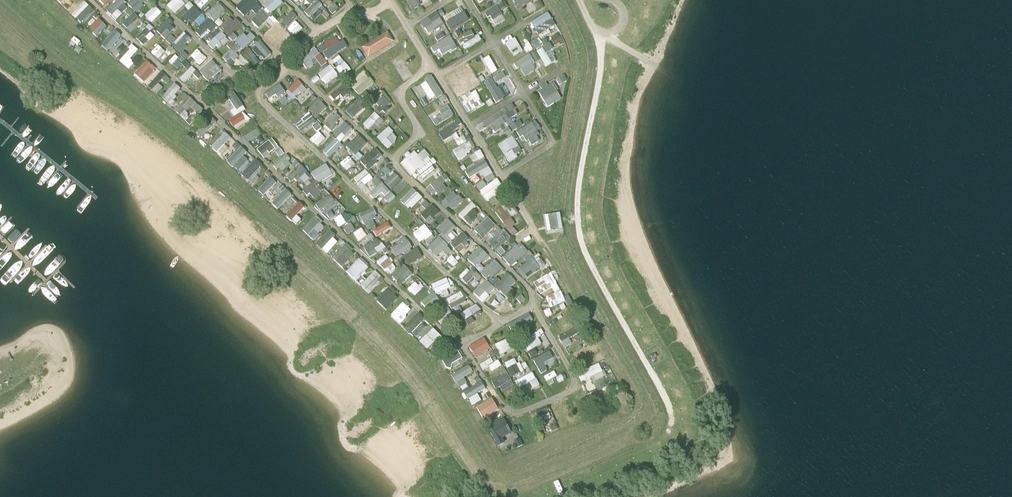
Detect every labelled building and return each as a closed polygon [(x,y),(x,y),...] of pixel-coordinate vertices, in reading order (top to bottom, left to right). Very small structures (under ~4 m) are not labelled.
[(73,3),(70,0),(56,0),(65,10),(73,3)] [(127,6),(120,0),(113,0),(104,9),(114,19),(127,6)] [(146,0),(128,0),(125,3),(135,13),(142,5),(141,5),(146,0)] [(184,3),(181,0),(170,0),(165,5),(173,14),(184,3)] [(250,8),(255,13),(260,8),(252,0),(241,0),(233,7),(242,16),(250,8)] [(280,3),(278,0),(265,0),(260,4),(267,14),(280,3)] [(302,11),(311,20),(324,8),(316,0),(313,0),(302,11)] [(416,0),(405,0),(408,9),(418,6),(416,0)] [(500,9),(506,5),(503,0),(497,4),(500,9)] [(532,0),(531,0),(512,0),(517,9),(532,0)] [(528,4),(532,10),(540,5),(537,0),(534,0),(528,4)] [(79,23),(91,10),(82,1),(69,14),(79,23)] [(452,7),(456,5),(453,1),(436,10),(443,22),(456,15),(452,7)] [(184,6),(187,11),(182,15),(189,24),(194,20),(197,24),(203,20),(190,2),(184,6)] [(205,12),(212,21),(224,11),(217,3),(205,12)] [(484,11),(494,26),(505,19),(495,4),(484,11)] [(149,23),(160,13),(153,6),(142,15),(149,23)] [(640,7),(638,14),(650,17),(651,10),(640,7)] [(282,30),(296,16),(289,10),(276,24),(282,30)] [(249,18),(254,27),(266,20),(261,11),(249,18)] [(545,34),(543,30),(554,24),(548,11),(528,21),(536,38),(545,34)] [(425,33),(442,24),(435,12),(418,21),(425,33)] [(131,21),(135,17),(131,13),(120,23),(129,32),(136,26),(131,21)] [(238,24),(228,15),(217,28),(227,36),(238,24)] [(261,33),(270,42),(275,38),(270,33),(278,25),(269,16),(265,21),(269,25),(261,33)] [(95,36),(104,25),(96,17),(86,28),(95,36)] [(154,30),(162,39),(175,28),(166,19),(154,30)] [(110,27),(98,45),(105,49),(111,39),(115,42),(121,33),(110,27)] [(276,36),(280,30),(275,27),(271,33),(276,36)] [(284,44),(291,37),(284,30),(277,37),(284,44)] [(480,40),(477,34),(472,36),(469,30),(455,37),(459,44),(467,40),(469,45),(480,40)] [(178,52),(190,38),(182,31),(170,44),(178,52)] [(220,32),(205,43),(210,49),(224,37),(220,32)] [(248,32),(246,36),(240,32),(233,43),(243,50),(252,35),(248,32)] [(368,58),(393,42),(387,32),(362,48),(368,58)] [(169,34),(164,39),(169,44),(174,39),(169,34)] [(431,52),(437,49),(440,54),(449,49),(446,44),(452,41),(449,35),(428,45),(431,52)] [(504,43),(512,56),(522,50),(514,37),(504,43)] [(262,61),(271,53),(258,38),(249,46),(262,61)] [(335,38),(323,42),(325,47),(337,43),(335,38)] [(328,60),(345,45),(339,39),(323,54),(328,60)] [(531,43),(535,50),(540,47),(536,40),(531,43)] [(323,43),(316,47),(319,52),(325,49),(323,43)] [(238,56),(235,53),(239,49),(234,44),(220,58),(227,66),(238,56)] [(125,69),(132,63),(127,59),(136,50),(131,45),(116,60),(125,69)] [(189,56),(197,63),(205,53),(197,47),(189,56)] [(318,50),(300,57),(305,68),(313,65),(310,60),(315,58),(318,65),(324,63),(318,50)] [(481,59),(489,73),(500,67),(492,53),(481,59)] [(180,54),(176,57),(184,68),(188,66),(180,54)] [(529,54),(511,62),(515,69),(519,67),(522,75),(534,71),(530,63),(533,62),(529,54)] [(167,60),(174,68),(180,62),(173,55),(167,60)] [(341,76),(350,70),(339,55),(329,62),(333,66),(334,66),(341,76)] [(210,58),(193,74),(197,79),(201,75),(206,82),(220,70),(210,58)] [(145,59),(131,73),(141,82),(154,68),(145,59)] [(324,84),(336,74),(328,64),(316,74),(324,84)] [(182,82),(194,70),(189,65),(177,78),(182,82)] [(359,92),(372,84),(364,71),(351,79),(359,92)] [(453,77),(462,93),(471,88),(462,73),(453,77)] [(555,78),(558,84),(567,79),(564,73),(555,78)] [(429,74),(421,79),(434,99),(442,94),(429,74)] [(456,97),(462,94),(453,79),(447,82),(456,97)] [(293,97),(303,87),(296,80),(286,90),(293,97)] [(559,98),(554,90),(558,88),(553,80),(535,92),(545,107),(559,98)] [(172,82),(158,97),(167,106),(175,98),(172,94),(178,88),(172,82)] [(154,94),(160,88),(155,83),(149,89),(154,94)] [(266,98),(274,93),(276,97),(284,91),(278,83),(263,93),(266,98)] [(339,84),(327,94),(333,102),(346,91),(339,84)] [(474,90),(457,98),(464,113),(481,105),(474,90)] [(233,107),(228,110),(233,117),(245,108),(233,92),(226,98),(233,107)] [(184,95),(171,111),(183,120),(186,115),(183,112),(187,107),(195,113),(200,108),(184,95)] [(290,98),(278,111),(287,119),(298,106),(290,98)] [(375,104),(384,112),(390,106),(382,98),(375,104)] [(317,99),(306,110),(314,118),(325,107),(317,99)] [(343,111),(350,118),(362,108),(355,101),(343,111)] [(510,131),(515,128),(509,118),(517,113),(510,103),(498,111),(510,131)] [(439,115),(430,119),(432,125),(452,115),(447,104),(437,109),(439,115)] [(251,118),(257,128),(272,118),(266,108),(251,118)] [(232,129),(248,121),(244,111),(227,120),(232,129)] [(328,132),(340,118),(332,111),(321,126),(328,132)] [(373,122),(377,127),(382,122),(373,112),(361,123),(366,129),(373,122)] [(501,128),(504,135),(509,133),(498,112),(474,125),(477,131),(489,125),(493,132),(501,128)] [(195,132),(206,142),(211,136),(206,132),(215,121),(210,116),(195,132)] [(310,126),(314,131),(319,126),(315,121),(310,126)] [(344,122),(330,134),(333,137),(340,132),(344,137),(351,130),(344,122)] [(536,122),(512,129),(514,138),(524,135),(527,145),(536,142),(534,134),(540,132),(536,122)] [(385,149),(397,138),(386,127),(375,138),(385,149)] [(313,136),(320,143),(327,137),(320,129),(313,136)] [(220,154),(229,136),(219,131),(211,150),(220,154)] [(338,142),(344,137),(339,133),(334,138),(338,142)] [(465,142),(462,136),(457,138),(454,133),(451,134),(456,146),(465,142)] [(279,147),(286,155),(299,142),(292,134),(279,147)] [(344,146),(357,160),(360,157),(356,151),(365,143),(356,134),(344,146)] [(496,144),(506,162),(516,157),(514,154),(519,151),(510,135),(496,144)] [(272,138),(254,147),(260,157),(275,150),(277,154),(279,153),(272,138)] [(333,138),(320,151),(327,158),(340,145),(333,138)] [(455,159),(468,154),(463,144),(451,150),(455,159)] [(246,160),(241,156),(245,151),(239,145),(225,161),(236,171),(246,160)] [(362,166),(371,158),(374,162),(381,156),(373,147),(358,161),(362,166)] [(341,148),(336,153),(340,157),(346,152),(341,148)] [(411,150),(398,162),(409,175),(414,170),(422,179),(432,169),(430,166),(434,162),(421,149),(416,154),(411,150)] [(478,149),(467,155),(471,162),(482,157),(478,149)] [(586,160),(596,161),(598,151),(587,150),(586,160)] [(283,155),(272,163),(279,172),(290,163),(283,155)] [(344,171),(352,165),(346,156),(338,162),(344,171)] [(253,175),(262,167),(254,159),(239,174),(250,185),(257,178),(253,175)] [(284,173),(287,181),(295,179),(295,180),(305,176),(300,160),(291,163),(294,169),(284,173)] [(366,169),(374,164),(371,160),(363,165),(366,169)] [(312,181),(328,178),(326,165),(310,168),(312,181)] [(363,169),(352,178),(360,187),(370,178),(363,169)] [(471,169),(464,173),(468,182),(476,178),(471,169)] [(327,176),(329,181),(337,177),(335,173),(327,176)] [(441,184),(446,178),(441,173),(424,189),(432,197),(443,186),(441,184)] [(394,174),(383,180),(388,189),(399,182),(394,174)] [(477,189),(495,178),(492,174),(475,185),(477,189)] [(367,193),(371,199),(381,193),(382,195),(387,192),(376,176),(370,180),(375,188),(367,193)] [(495,178),(478,190),(484,200),(502,188),(495,178)] [(395,187),(399,192),(408,183),(404,179),(395,187)] [(313,180),(302,189),(310,200),(322,191),(313,180)] [(275,209),(290,194),(284,188),(269,203),(275,209)] [(407,210),(420,198),(411,188),(398,201),(407,210)] [(448,205),(452,209),(461,200),(452,190),(439,202),(444,208),(448,205)] [(390,192),(382,197),(386,203),(394,198),(390,192)] [(321,213),(334,203),(326,194),(313,204),(321,213)] [(295,214),(303,207),(297,201),(284,214),(294,224),(300,219),(295,214)] [(467,224),(479,213),(469,202),(457,213),(467,224)] [(427,224),(438,212),(429,204),(418,216),(427,224)] [(505,213),(509,217),(517,211),(513,207),(505,213)] [(372,208),(358,216),(366,230),(374,226),(370,218),(375,215),(372,208)] [(338,227),(348,220),(342,212),(332,220),(338,227)] [(472,230),(481,238),(494,223),(486,215),(472,230)] [(301,229),(312,239),(323,227),(312,217),(301,229)] [(447,242),(455,235),(451,230),(454,226),(446,218),(434,229),(447,242)] [(544,221),(547,233),(554,232),(551,219),(544,221)] [(346,234),(353,229),(348,221),(341,226),(346,234)] [(375,236),(389,228),(385,221),(371,230),(375,236)] [(410,234),(417,242),(422,238),(426,242),(432,238),(421,224),(410,234)] [(499,256),(504,251),(500,248),(510,238),(497,225),(489,232),(493,236),(486,242),(499,256)] [(325,254),(335,242),(330,238),(333,234),(328,230),(315,244),(325,254)] [(464,233),(448,242),(451,248),(467,238),(464,233)] [(595,233),(585,234),(586,243),(596,242),(595,233)] [(397,243),(389,248),(394,257),(410,248),(403,236),(396,240),(397,243)] [(435,237),(425,248),(434,256),(439,251),(444,255),(450,250),(435,237)] [(367,256),(382,249),(377,238),(361,245),(367,256)] [(508,267),(521,258),(523,262),(530,257),(520,242),(500,256),(508,267)] [(343,245),(330,257),(340,267),(352,254),(343,245)] [(465,258),(473,267),(486,254),(478,246),(465,258)] [(405,265),(420,259),(416,248),(400,254),(405,265)] [(375,261),(387,273),(394,267),(382,254),(375,261)] [(354,280),(366,267),(356,258),(344,272),(354,280)] [(479,272),(487,281),(501,267),(493,258),(479,272)] [(521,279),(538,268),(531,258),(515,269),(521,279)] [(534,261),(539,268),(543,264),(539,258),(534,261)] [(402,264),(390,275),(399,284),(411,273),(402,264)] [(428,271),(432,270),(429,264),(416,270),(419,277),(417,278),(418,282),(426,279),(427,283),(432,280),(428,271)] [(466,266),(457,276),(465,283),(474,274),(466,266)] [(367,293),(382,279),(374,270),(359,284),(367,293)] [(511,289),(510,287),(515,281),(506,273),(493,287),(504,297),(511,289)] [(548,308),(563,303),(552,273),(532,281),(538,297),(543,295),(548,308)] [(433,294),(448,287),(444,278),(429,285),(433,294)] [(415,279),(405,290),(409,295),(420,284),(415,279)] [(481,301),(493,288),(483,279),(471,292),(481,301)] [(385,310),(396,298),(385,288),(375,300),(385,310)] [(459,291),(445,298),(450,309),(464,301),(459,291)] [(430,292),(418,301),(423,309),(436,299),(430,292)] [(494,309),(498,303),(492,299),(488,305),(494,309)] [(398,323),(410,310),(400,302),(389,315),(398,323)] [(459,314),(463,320),(478,309),(474,303),(459,314)] [(441,322),(451,315),(446,308),(436,316),(441,322)] [(527,312),(509,322),(516,334),(533,324),(527,312)] [(418,340),(430,328),(415,314),(404,326),(418,340)] [(529,334),(520,341),(527,351),(540,343),(536,337),(542,333),(539,328),(529,334)] [(417,343),(425,350),(437,336),(429,329),(417,343)] [(573,330),(557,335),(561,347),(570,344),(567,337),(574,335),(573,330)] [(466,346),(472,357),(488,348),(482,337),(466,346)] [(496,359),(504,355),(498,342),(490,345),(496,359)] [(575,358),(576,363),(595,357),(591,345),(570,352),(572,359),(575,358)] [(441,360),(449,370),(463,360),(455,349),(441,360)] [(489,357),(478,364),(480,369),(492,363),(489,357)] [(510,376),(514,374),(510,365),(518,361),(516,357),(503,362),(510,376)] [(491,371),(501,365),(497,359),(487,365),(491,371)] [(579,382),(591,376),(594,381),(604,376),(598,363),(575,374),(579,382)] [(465,365),(449,375),(457,388),(474,377),(465,365)] [(513,380),(516,388),(522,385),(524,390),(538,385),(532,372),(513,380)] [(493,389),(498,387),(500,391),(512,385),(506,373),(489,380),(493,389)] [(481,379),(462,390),(467,399),(486,389),(481,379)] [(480,418),(496,410),(491,398),(474,406),(480,418)] [(537,421),(548,418),(545,407),(534,411),(537,421)] [(502,443),(500,437),(509,434),(503,419),(486,425),(494,446),(502,443)]
